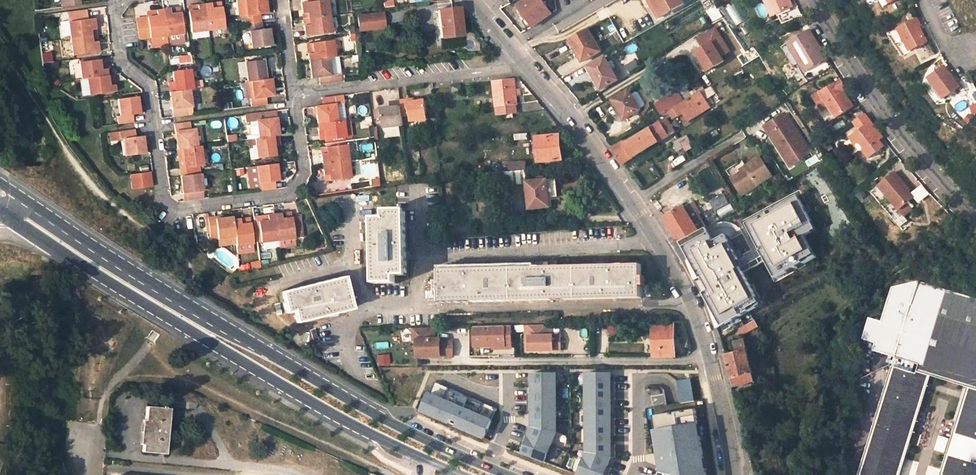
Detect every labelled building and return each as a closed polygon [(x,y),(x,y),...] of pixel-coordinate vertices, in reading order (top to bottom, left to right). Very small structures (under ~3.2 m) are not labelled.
[(260,22),(259,15),(266,14),(264,0),(243,0),(245,16),(241,16),(242,24),(260,22)] [(301,14),(307,13),(308,19),(329,16),(327,0),(326,0),(318,1),(317,0),(305,0),(306,2),(300,2),(301,14)] [(550,15),(549,13),(540,0),(527,0),(518,6),(532,26),(550,15)] [(655,20),(684,5),(681,0),(645,0),(655,20)] [(712,0),(699,0),(706,12),(715,6),(712,0)] [(773,16),(793,6),(790,0),(765,0),(773,16)] [(205,31),(201,4),(194,5),(195,11),(186,12),(189,33),(205,31)] [(210,4),(201,4),(205,31),(222,28),(219,7),(210,9),(210,4)] [(715,6),(706,12),(713,22),(722,16),(715,6)] [(438,10),(442,51),(460,50),(459,35),(461,35),(459,8),(438,10)] [(85,19),(84,9),(65,11),(67,38),(69,56),(96,53),(95,42),(89,42),(88,36),(87,31),(93,30),(92,18),(85,19)] [(164,36),(160,9),(153,11),(154,15),(145,16),(144,16),(136,18),(139,40),(147,38),(164,36)] [(167,9),(160,9),(164,36),(180,33),(177,13),(168,14),(167,9)] [(358,16),(360,30),(385,28),(383,13),(358,16)] [(331,33),(329,16),(308,19),(308,25),(302,26),(303,36),(331,33)] [(918,20),(901,30),(914,51),(930,42),(921,28),(923,27),(918,20)] [(606,22),(607,33),(614,32),(613,21),(606,22)] [(261,30),(260,22),(242,24),(244,33),(247,32),(249,49),(270,46),(268,29),(261,30)] [(728,51),(715,28),(698,38),(704,47),(700,49),(704,55),(700,57),(705,65),(712,61),(714,66),(723,60),(720,56),(728,51)] [(812,39),(815,37),(810,30),(788,43),(805,71),(825,60),(820,51),(812,39)] [(206,36),(205,31),(189,33),(190,39),(206,36)] [(585,31),(569,40),(582,62),(597,53),(585,31)] [(166,45),(164,36),(147,38),(148,48),(166,45)] [(816,37),(812,39),(820,51),(822,50),(816,37)] [(332,41),(311,44),(312,53),(306,54),(307,61),(335,57),(332,41)] [(630,54),(638,50),(634,42),(626,47),(630,54)] [(189,55),(176,56),(177,63),(189,62),(189,55)] [(337,73),(335,57),(307,61),(309,78),(317,77),(317,84),(339,81),(338,73),(337,73)] [(601,89),(617,79),(612,70),(616,67),(611,60),(607,63),(605,58),(589,68),(601,89)] [(83,78),(103,75),(103,69),(98,70),(97,59),(75,62),(77,78),(83,78)] [(245,81),(248,80),(269,78),(268,71),(262,72),(262,69),(261,60),(243,62),(245,81)] [(636,61),(626,65),(628,71),(638,68),(636,61)] [(708,70),(714,66),(712,61),(705,65),(708,70)] [(929,80),(944,100),(960,88),(945,68),(929,80)] [(171,81),(171,83),(166,84),(167,91),(187,88),(190,88),(187,69),(169,71),(171,81)] [(104,85),(103,75),(83,78),(85,95),(111,92),(110,85),(104,85)] [(269,78),(248,80),(251,98),(247,99),(249,107),(265,104),(264,96),(271,96),(269,78)] [(842,78),(821,92),(838,116),(854,103),(843,90),(847,87),(842,78)] [(492,81),(496,105),(516,103),(512,79),(492,81)] [(248,80),(245,81),(242,81),(244,99),(247,99),(251,98),(248,80)] [(975,102),(975,89),(973,83),(965,87),(973,103),(975,102)] [(689,97),(691,96),(685,87),(655,106),(661,115),(668,111),(689,97)] [(189,107),(187,88),(167,91),(170,117),(186,115),(185,107),(189,107)] [(639,110),(628,92),(617,99),(618,102),(616,103),(625,118),(639,110)] [(312,107),(315,125),(335,122),(334,103),(336,103),(336,95),(319,98),(319,105),(312,107)] [(112,98),(114,116),(111,116),(111,123),(127,121),(126,113),(134,112),(132,96),(112,98)] [(695,106),(689,97),(668,111),(673,119),(695,106)] [(407,99),(399,100),(401,117),(408,116),(409,122),(426,120),(424,99),(407,101),(407,99)] [(389,107),(380,108),(381,116),(382,128),(402,125),(401,117),(399,100),(392,101),(392,106),(389,107)] [(253,122),(255,138),(276,135),(273,119),(267,119),(266,112),(242,115),(243,124),(253,122)] [(801,155),(811,149),(787,112),(766,126),(772,135),(774,134),(780,143),(778,144),(788,159),(798,153),(800,156),(801,155)] [(860,130),(871,123),(866,114),(854,122),(860,130)] [(650,129),(658,142),(673,132),(666,119),(650,129)] [(341,121),(335,122),(315,125),(316,131),(322,131),(323,141),(323,143),(343,140),(343,138),(341,121)] [(171,124),(174,148),(194,146),(192,130),(188,130),(187,122),(171,124)] [(860,130),(850,137),(859,151),(863,151),(868,158),(887,145),(882,138),(878,141),(872,133),(876,130),(871,123),(860,130)] [(137,134),(130,135),(129,128),(112,131),(114,140),(116,139),(119,156),(139,153),(137,134)] [(658,142),(650,129),(625,145),(632,158),(658,142)] [(882,138),(876,130),(872,133),(878,141),(882,138)] [(774,134),(772,135),(778,144),(780,143),(774,134)] [(272,147),(272,145),(277,144),(276,135),(255,138),(252,138),(255,159),(273,157),(272,147)] [(536,138),(539,163),(561,160),(559,135),(536,138)] [(677,152),(683,148),(682,147),(678,140),(672,144),(677,152)] [(623,164),(632,158),(625,145),(624,143),(613,149),(623,164)] [(174,148),(175,156),(181,156),(181,158),(183,173),(201,170),(197,145),(194,146),(174,148)] [(318,150),(320,166),(346,163),(344,146),(318,150)] [(804,158),(801,155),(800,156),(798,153),(788,159),(792,166),(804,158)] [(742,172),(753,189),(773,176),(761,157),(746,166),(748,169),(742,172)] [(508,163),(508,172),(526,170),(525,161),(508,163)] [(276,182),(273,163),(253,166),(256,191),(273,189),(273,182),(276,182)] [(348,180),(346,163),(320,166),(321,177),(327,176),(327,182),(348,180)] [(124,173),(127,188),(146,185),(144,170),(124,173)] [(201,198),(198,172),(178,175),(180,201),(201,198)] [(896,173),(879,187),(899,211),(907,205),(914,199),(909,193),(901,184),(903,182),(896,173)] [(380,178),(371,179),(371,187),(381,186),(380,178)] [(526,182),(529,209),(549,206),(548,197),(556,196),(555,180),(547,181),(547,180),(526,182)] [(903,182),(901,184),(909,193),(910,191),(903,182)] [(725,195),(710,201),(714,210),(728,204),(725,195)] [(664,218),(678,242),(696,231),(708,224),(695,200),(683,207),(664,218)] [(374,219),(375,284),(398,283),(397,276),(408,276),(407,210),(386,210),(386,218),(374,219)] [(298,218),(290,220),(280,220),(279,214),(272,215),(276,243),(292,242),(301,241),(298,218)] [(259,245),(276,243),(272,215),(265,216),(265,222),(256,223),(259,245)] [(215,241),(233,238),(230,220),(230,218),(213,219),(212,217),(204,218),(205,219),(206,234),(207,242),(215,241)] [(238,225),(237,219),(230,220),(233,238),(234,244),(234,247),(251,246),(248,223),(238,225)] [(680,244),(689,263),(709,252),(718,247),(708,229),(698,234),(680,244)] [(234,244),(233,238),(215,241),(216,247),(234,244)] [(293,249),(292,242),(276,243),(277,250),(293,249)] [(439,271),(439,283),(436,282),(436,291),(440,291),(440,303),(642,297),(641,295),(650,295),(650,284),(644,284),(644,276),(641,276),(640,263),(439,271)] [(279,294),(284,315),(292,313),(294,325),(350,311),(342,279),(279,294)] [(864,339),(877,343),(875,350),(931,368),(934,376),(966,385),(973,381),(975,382),(975,298),(921,281),(892,288),(882,322),(870,318),(864,339)] [(707,301),(718,332),(730,327),(719,298),(707,301)] [(652,325),(654,356),(674,355),(673,324),(652,325)] [(545,326),(527,326),(528,352),(559,351),(559,336),(546,337),(545,326)] [(503,327),(473,328),(473,348),(504,347),(503,327)] [(433,329),(414,330),(415,343),(415,359),(451,358),(451,343),(439,344),(433,344),(433,340),(433,329)] [(726,355),(732,386),(752,382),(745,351),(743,341),(734,343),(736,353),(726,355)] [(377,366),(389,365),(388,354),(376,355),(377,366)] [(859,474),(898,474),(928,378),(892,367),(859,474)] [(556,373),(532,374),(532,394),(528,394),(528,411),(532,411),(532,427),(528,427),(519,448),(546,459),(556,431),(551,430),(551,420),(556,420),(556,409),(552,409),(552,396),(556,396),(556,373)] [(586,373),(586,385),(590,385),(590,398),(586,398),(587,420),(590,420),(590,434),(587,434),(587,445),(590,445),(590,453),(587,453),(579,471),(588,474),(608,474),(611,468),(606,466),(610,457),(615,457),(615,445),(610,445),(610,435),(615,435),(615,418),(610,418),(610,400),(615,400),(615,382),(610,382),(610,373),(586,373)] [(438,414),(485,434),(491,421),(482,417),(488,405),(468,396),(467,401),(460,398),(462,394),(443,386),(438,398),(430,394),(422,411),(436,417),(438,414)] [(971,391),(944,474),(975,474),(975,392),(971,391)] [(694,401),(652,407),(662,474),(706,474),(694,401)] [(143,412),(139,456),(162,458),(166,412),(159,411),(159,413),(143,412)] [(924,447),(926,436),(916,434),(915,445),(924,447)] [(934,451),(944,454),(949,438),(938,435),(934,451)]
